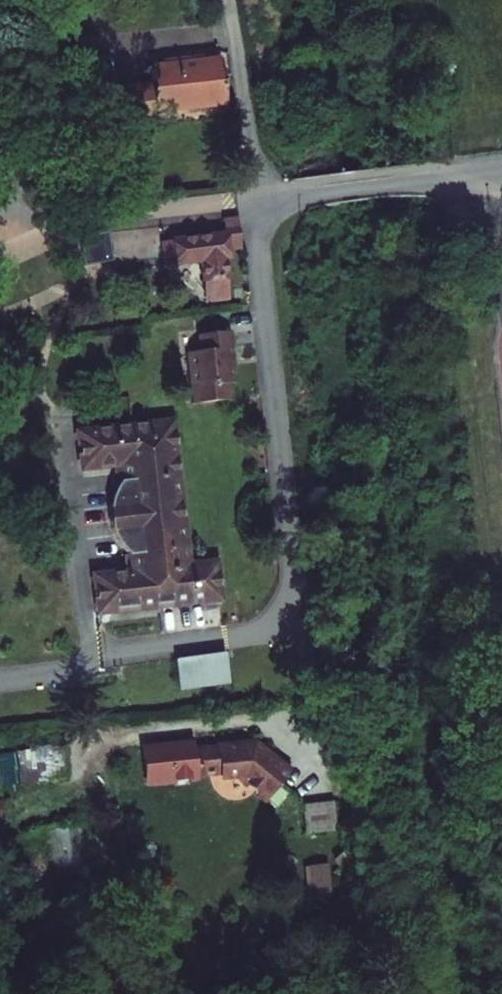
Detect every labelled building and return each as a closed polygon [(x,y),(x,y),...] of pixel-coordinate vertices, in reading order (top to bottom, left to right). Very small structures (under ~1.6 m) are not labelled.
[(73,60),(79,111),(110,108),(113,131),(160,126),(159,113),(222,106),(217,57),(153,64),(154,78),(107,83),(104,56),(73,60)] [(229,218),(230,229),(244,228),(243,217),(229,218)] [(168,240),(170,262),(207,259),(210,299),(230,297),(227,256),(231,255),(231,247),(246,246),(244,228),(230,229),(230,235),(168,240)] [(243,379),(236,328),(204,332),(206,348),(203,349),(192,350),(197,385),(207,384),(210,400),(239,396),(237,380),(243,379)] [(193,566),(175,421),(85,432),(90,467),(115,464),(117,484),(115,488),(113,493),(112,498),(111,502),(110,507),(110,512),(110,518),(110,523),(111,527),(113,532),(115,537),(117,541),(120,545),(122,549),(125,553),(128,573),(103,577),(107,611),(224,597),(220,562),(193,566)] [(227,654),(177,657),(179,687),(229,684),(227,654)] [(255,743),(191,749),(194,776),(219,774),(220,778),(239,777),(268,798),(290,768),(255,743)] [(65,749),(7,754),(9,782),(67,777),(65,749)] [(332,800),(301,802),(304,829),(335,827),(332,800)]
